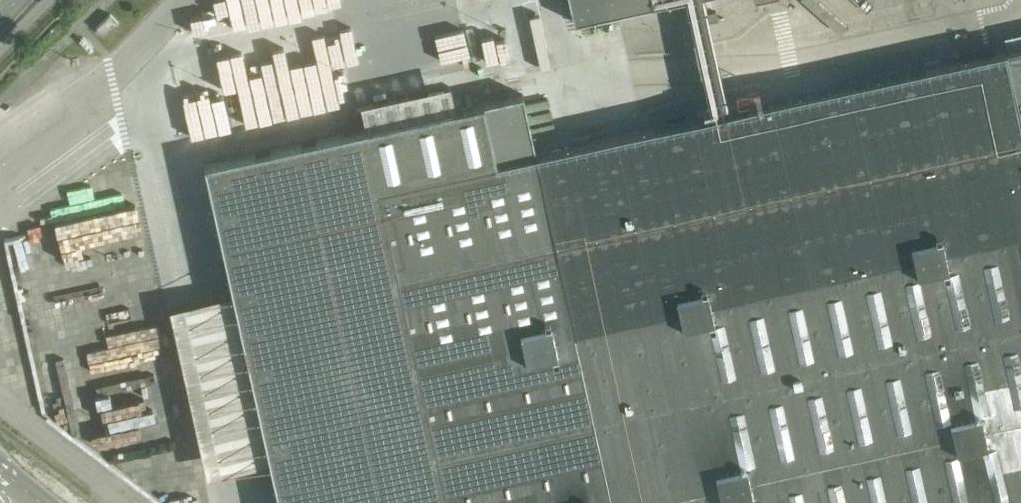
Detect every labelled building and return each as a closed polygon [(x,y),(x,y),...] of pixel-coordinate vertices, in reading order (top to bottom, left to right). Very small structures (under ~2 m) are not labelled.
[(110,13),(95,27),(104,36),(118,22),(110,13)] [(204,163),(230,284),(268,453),(279,502),(1020,502),(1020,46),(1007,49),(668,124),(536,153),(523,94),(483,102),(474,103),(456,107),(366,127),(204,163)]
